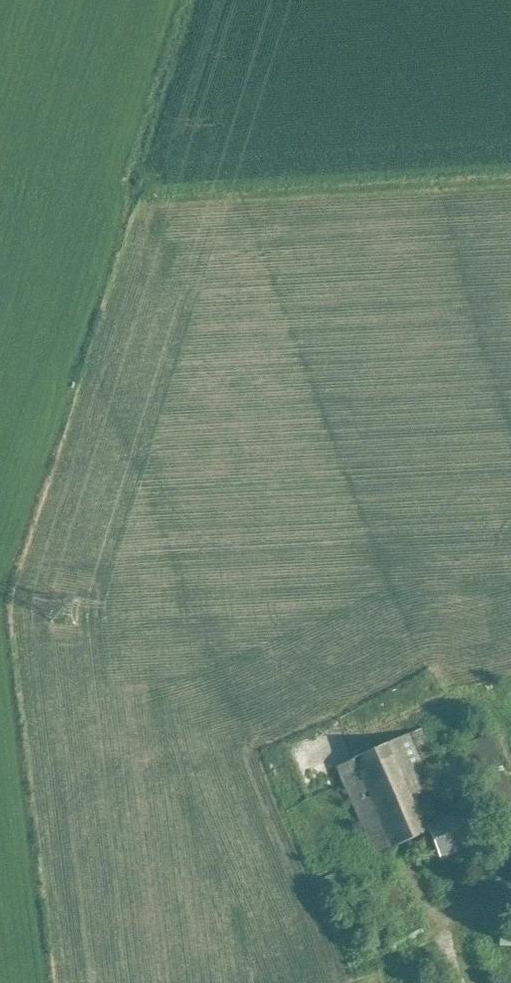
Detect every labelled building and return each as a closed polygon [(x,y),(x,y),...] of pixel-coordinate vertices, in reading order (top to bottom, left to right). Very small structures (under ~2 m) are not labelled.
[(422,729),(408,735),(336,766),(375,856),(423,835),(426,840),(431,838),(440,860),(478,843),(464,809),(426,825),(419,808),(436,801),(425,775),(439,769),(422,729)]
